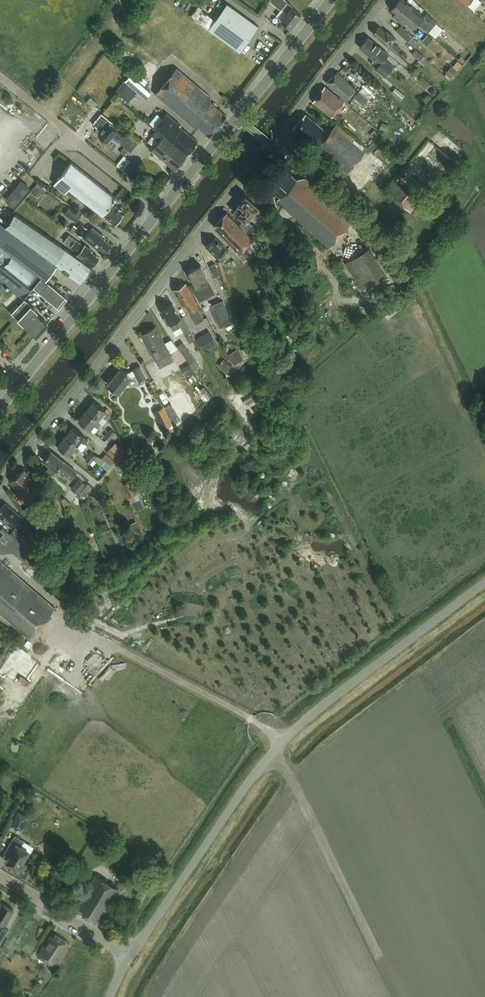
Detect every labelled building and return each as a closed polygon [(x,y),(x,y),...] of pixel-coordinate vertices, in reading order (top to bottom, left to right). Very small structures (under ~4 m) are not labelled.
[(290,26),(291,28),(302,15),(300,14),(299,13),(299,12),(293,7),(294,5),(287,0),(270,0),(282,9),(277,15),(281,19),(290,26)] [(424,16),(405,0),(399,0),(396,3),(415,19),(417,17),(421,20),(424,17),(428,21),(426,24),(427,25),(426,27),(430,30),(437,22),(427,13),(424,16)] [(258,26),(227,3),(209,29),(240,51),(258,26)] [(429,32),(430,30),(426,27),(427,25),(426,24),(428,21),(424,17),(421,20),(417,17),(415,19),(396,3),(391,9),(397,13),(395,14),(405,22),(406,21),(415,28),(419,23),(429,32)] [(397,31),(409,41),(413,36),(402,25),(397,31)] [(379,26),(373,33),(397,52),(401,48),(393,41),(396,37),(387,29),(386,31),(379,26)] [(385,77),(393,66),(394,66),(384,59),(389,54),(368,36),(360,47),(380,63),(375,69),(385,77)] [(412,53),(419,60),(424,55),(416,49),(412,53)] [(457,70),(462,65),(458,61),(453,66),(457,70)] [(451,77),(457,71),(452,67),(447,74),(451,77)] [(210,136),(224,119),(227,115),(211,102),(210,97),(211,96),(177,68),(156,93),(197,129),(199,126),(208,134),(210,136)] [(337,71),(327,83),(346,100),(355,89),(337,71)] [(131,74),(130,75),(116,91),(129,102),(138,91),(146,97),(151,91),(131,74)] [(401,84),(393,92),(417,114),(424,105),(401,84)] [(325,86),(313,101),(332,117),(344,102),(325,86)] [(363,105),(368,99),(359,91),(354,97),(363,105)] [(119,141),(126,134),(118,128),(119,126),(102,112),(100,114),(93,124),(97,128),(96,129),(100,133),(99,134),(108,142),(113,136),(119,141)] [(188,154),(199,142),(180,126),(181,125),(167,113),(155,127),(188,154)] [(305,114),(293,128),(347,173),(367,149),(336,123),(328,133),(305,114)] [(155,147),(153,149),(176,169),(187,156),(156,130),(152,135),(153,135),(160,141),(155,147)] [(131,151),(140,140),(129,131),(120,142),(131,151)] [(123,170),(131,160),(124,155),(117,165),(123,170)] [(78,194),(113,222),(114,223),(125,210),(112,201),(116,197),(72,162),(54,183),(66,192),(75,199),(78,194)] [(283,166),(268,184),(281,196),(278,199),(286,205),(284,207),(329,247),(353,220),(304,177),(304,178),(296,178),(283,166)] [(39,183),(32,192),(39,197),(46,188),(39,183)] [(416,184),(402,191),(411,209),(425,202),(416,184)] [(240,202),(233,211),(243,219),(240,222),(248,231),(254,224),(248,219),(259,207),(246,196),(242,196),(240,199),(240,202)] [(77,222),(82,215),(70,207),(65,214),(77,222)] [(227,212),(224,215),(214,226),(240,252),(254,239),(227,212)] [(46,280),(58,264),(80,281),(82,282),(93,267),(15,213),(6,225),(0,221),(0,243),(46,280)] [(93,241),(104,250),(105,252),(111,244),(102,236),(103,234),(93,226),(90,230),(82,222),(75,231),(82,236),(84,234),(86,235),(84,237),(91,243),(93,241)] [(85,259),(91,264),(93,265),(99,257),(91,251),(92,249),(85,244),(84,246),(69,235),(64,241),(79,252),(77,254),(84,260),(85,259)] [(215,237),(206,246),(211,250),(210,251),(215,256),(217,256),(219,259),(228,250),(215,237)] [(0,243),(0,295),(8,286),(23,298),(33,286),(58,306),(66,296),(46,280),(0,243)] [(362,290),(387,274),(370,247),(345,263),(362,290)] [(210,265),(215,276),(220,274),(216,263),(210,265)] [(201,264),(188,271),(196,286),(193,288),(199,299),(214,291),(209,280),(201,264)] [(294,272),(290,268),(286,271),(290,276),(294,272)] [(186,284),(175,289),(178,297),(179,300),(182,305),(185,303),(190,312),(196,323),(204,319),(198,308),(193,299),(194,299),(186,284)] [(36,335),(47,322),(36,312),(37,311),(24,299),(11,313),(36,335)] [(214,305),(223,325),(233,321),(224,301),(214,305)] [(173,303),(161,309),(165,316),(164,318),(168,325),(170,323),(173,330),(181,326),(190,342),(196,339),(183,316),(181,317),(173,303)] [(156,326),(142,334),(156,359),(170,352),(156,326)] [(199,340),(205,351),(218,344),(211,333),(199,340)] [(191,364),(196,360),(183,342),(178,346),(191,364)] [(234,364),(244,359),(238,348),(229,353),(234,364)] [(219,365),(227,372),(232,365),(223,359),(219,365)] [(139,380),(146,377),(140,365),(126,372),(121,368),(108,384),(118,392),(131,376),(135,374),(139,380)] [(87,410),(98,418),(102,414),(105,417),(107,419),(111,414),(108,412),(105,409),(106,409),(95,400),(87,410)] [(154,411),(164,429),(174,424),(164,406),(154,411)] [(97,419),(98,418),(87,410),(79,420),(90,429),(94,432),(98,427),(97,426),(101,422),(97,419)] [(66,435),(78,444),(81,440),(84,442),(88,438),(85,436),(85,435),(74,426),(66,435)] [(77,445),(78,444),(66,435),(58,446),(70,454),(73,450),(76,452),(80,448),(77,445)] [(116,459),(120,455),(111,447),(107,452),(116,459)] [(52,450),(44,460),(50,465),(46,470),(53,475),(56,469),(58,467),(72,477),(77,470),(52,450)] [(97,455),(94,459),(101,465),(108,470),(116,460),(107,453),(103,457),(97,455)] [(24,469),(11,481),(29,501),(44,487),(37,479),(35,481),(24,469)] [(78,494),(86,484),(78,478),(71,488),(78,494)] [(130,497),(138,493),(132,480),(124,483),(130,497)] [(85,496),(93,487),(89,483),(81,493),(85,496)] [(143,505),(140,499),(133,502),(136,508),(143,505)] [(54,502),(62,516),(66,514),(58,500),(54,502)] [(19,533),(25,526),(18,520),(21,516),(6,503),(0,510),(0,516),(12,527),(12,526),(15,529),(11,533),(16,539),(19,542),(24,537),(19,533)] [(30,505),(22,509),(28,519),(35,515),(30,505)] [(67,523),(64,517),(46,525),(49,531),(67,523)] [(11,533),(8,530),(8,531),(3,526),(1,529),(0,528),(0,551),(2,553),(5,553),(16,539),(11,533)] [(55,608),(6,566),(0,561),(0,612),(30,637),(55,608)] [(28,816),(17,811),(11,825),(21,830),(28,816)] [(23,871),(27,864),(23,861),(29,851),(22,846),(25,841),(15,835),(7,848),(13,851),(6,861),(23,871)] [(103,863),(111,856),(103,847),(95,855),(103,863)] [(96,875),(77,906),(84,911),(83,914),(87,916),(108,882),(96,875)] [(108,882),(87,916),(99,923),(119,889),(108,882)] [(15,910),(2,902),(0,905),(0,945),(9,929),(5,927),(15,910)] [(55,966),(70,943),(56,934),(54,937),(51,935),(38,955),(55,966)]
